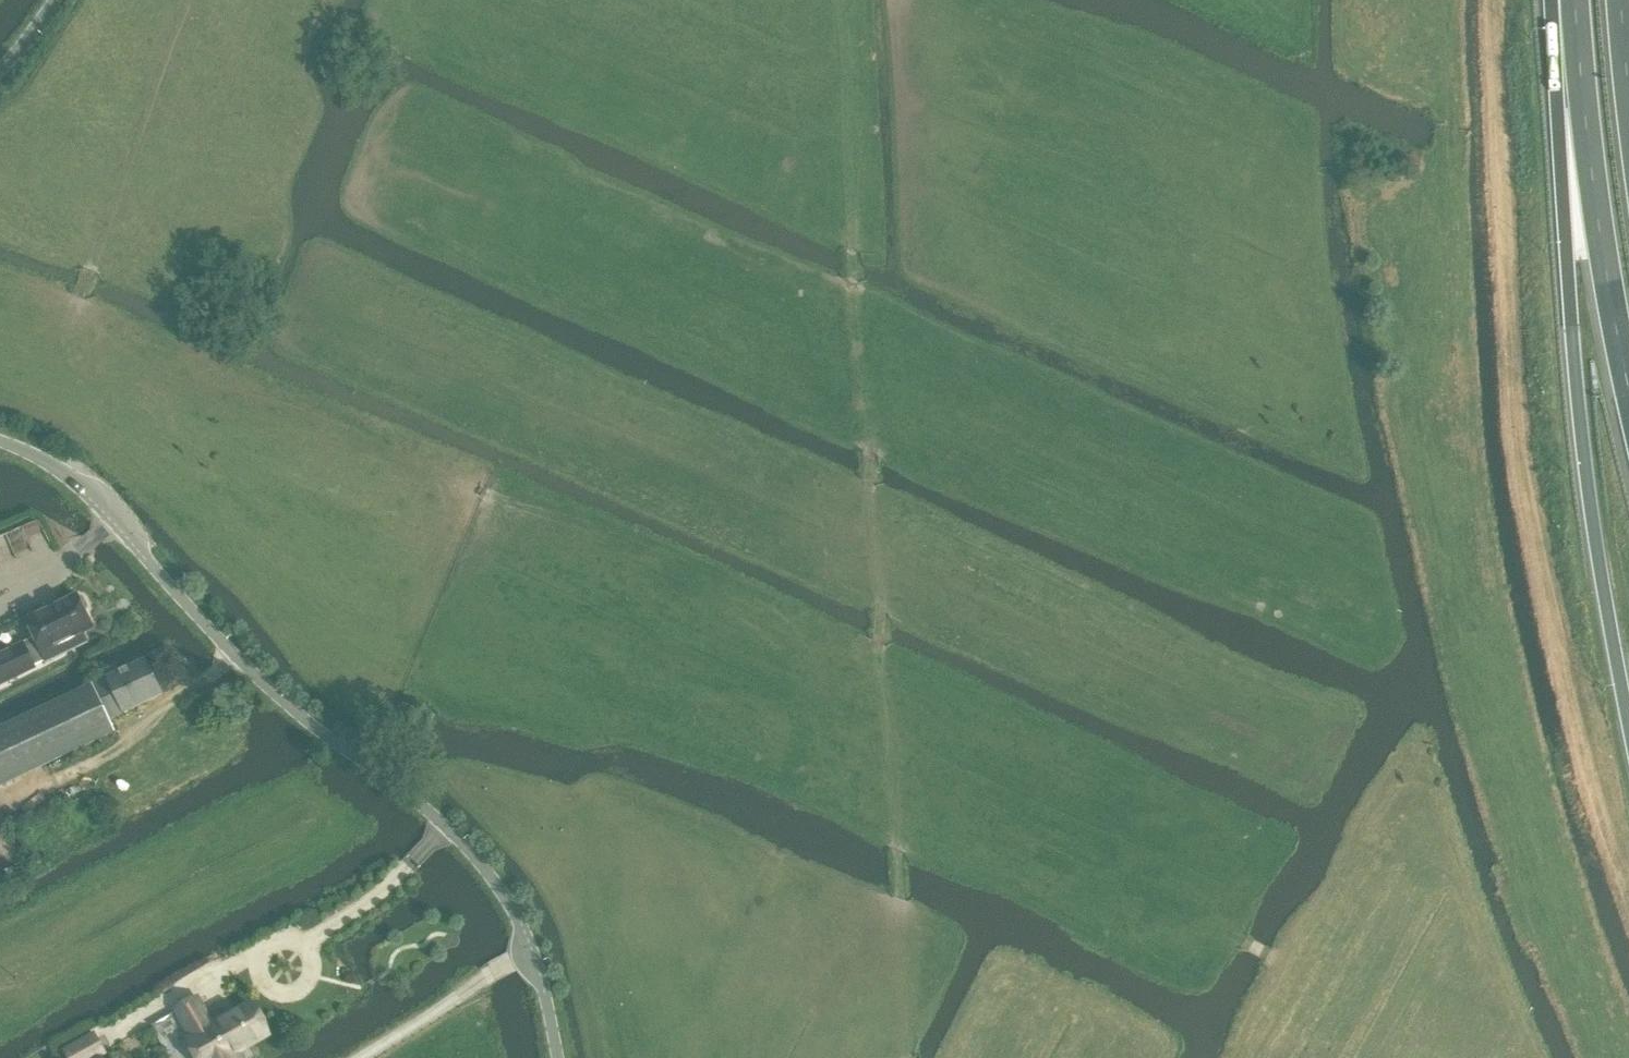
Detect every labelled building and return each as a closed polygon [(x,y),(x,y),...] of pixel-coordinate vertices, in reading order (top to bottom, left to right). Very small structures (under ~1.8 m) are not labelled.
[(34,669),(33,666),(45,661),(46,664),(87,644),(82,634),(92,629),(84,612),(86,610),(87,607),(83,597),(79,596),(77,598),(76,595),(24,620),(36,643),(25,649),(22,645),(0,656),(0,685),(34,669)] [(144,659),(119,671),(115,664),(115,663),(94,673),(95,674),(98,681),(0,728),(0,787),(113,732),(108,720),(161,695),(144,659)] [(198,998),(175,1010),(190,1037),(187,1039),(197,1057),(245,1057),(240,1049),(267,1034),(249,1003),(212,1024),(198,998)] [(104,1052),(94,1033),(63,1049),(68,1057),(94,1057),(104,1052)]
